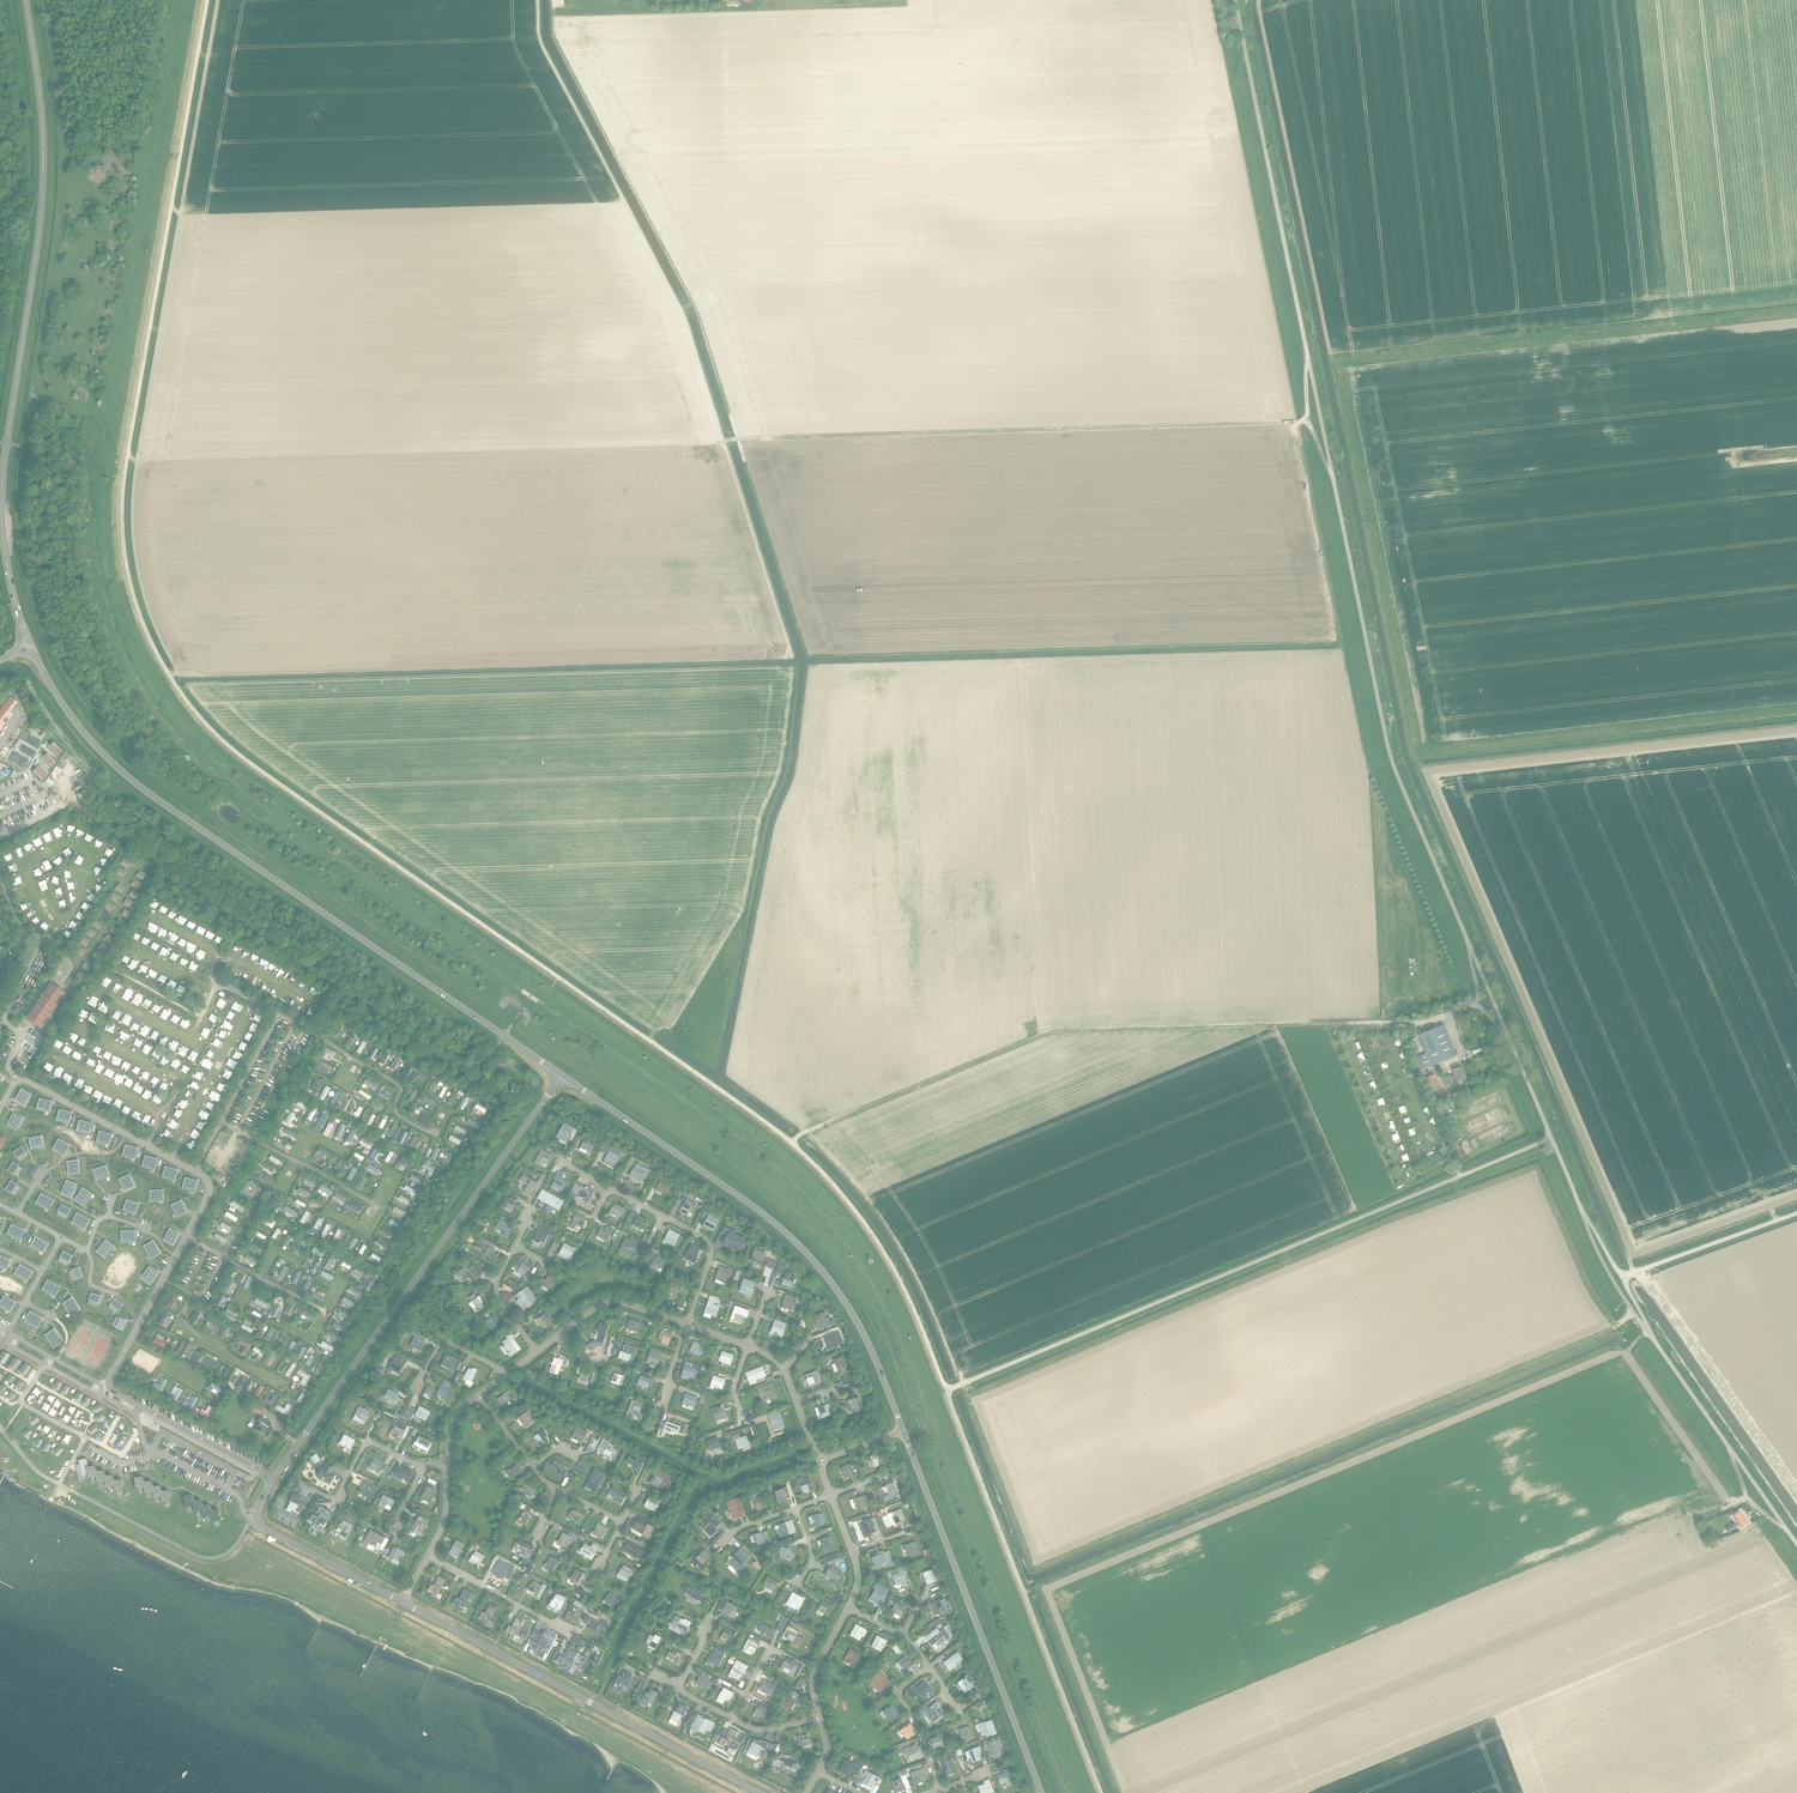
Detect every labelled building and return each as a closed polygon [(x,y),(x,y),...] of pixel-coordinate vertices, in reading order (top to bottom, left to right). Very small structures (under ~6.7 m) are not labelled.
[(1227,14),(1220,15),(1221,22),(1228,21),(1227,14)] [(5,723),(6,723),(6,722),(8,719),(8,720),(9,719),(8,719),(12,714),(10,712),(17,702),(10,697),(3,706),(0,710),(0,730),(5,723)] [(31,737),(28,743),(36,748),(40,741),(31,737)] [(24,745),(21,750),(31,757),(34,751),(24,745)] [(14,752),(9,760),(16,764),(21,755),(14,752)] [(23,757),(18,765),(24,769),(29,760),(23,757)] [(50,982),(26,1017),(41,1027),(65,992),(50,982)] [(1421,1070),(1457,1055),(1444,1025),(1419,1035),(1426,1053),(1415,1057),(1421,1070)] [(1454,1077),(1456,1083),(1467,1079),(1462,1067),(1453,1070),(1455,1074),(1451,1076),(1450,1074),(1442,1077),(1445,1085),(1453,1081),(1452,1078),(1454,1077)] [(1441,1087),(1435,1073),(1425,1078),(1431,1091),(1441,1087)] [(14,1100),(24,1105),(31,1094),(21,1088),(21,1089),(22,1090),(16,1101),(14,1100)] [(39,1098),(36,1109),(37,1107),(49,1110),(49,1112),(52,1101),(39,1098)] [(59,1109),(56,1120),(57,1118),(69,1121),(69,1123),(72,1112),(59,1109)] [(14,1113),(8,1125),(16,1130),(23,1118),(14,1113)] [(79,1120),(76,1131),(77,1129),(89,1132),(89,1134),(92,1123),(79,1120)] [(562,1126),(557,1134),(561,1136),(559,1139),(566,1142),(571,1135),(570,1134),(572,1131),(562,1125),(562,1126)] [(112,1134),(99,1131),(96,1140),(109,1143),(112,1134)] [(42,1135),(28,1138),(31,1149),(31,1147),(43,1144),(44,1146),(42,1135)] [(588,1150),(591,1152),(596,1144),(591,1141),(592,1139),(587,1136),(584,1142),(583,1142),(581,1147),(580,1150),(586,1153),(587,1151),(588,1151),(588,1150)] [(58,1138),(52,1148),(53,1148),(53,1147),(64,1153),(64,1155),(70,1145),(58,1138)] [(125,1144),(122,1155),(123,1154),(135,1157),(135,1159),(138,1148),(125,1144)] [(605,1144),(601,1151),(601,1152),(602,1150),(606,1152),(605,1153),(607,1155),(605,1160),(603,1162),(608,1164),(609,1162),(615,1165),(620,1156),(616,1154),(619,1151),(605,1144)] [(21,1146),(13,1152),(17,1158),(18,1158),(17,1157),(25,1152),(21,1146),(22,1146),(21,1146)] [(538,1164),(542,1166),(545,1168),(547,1165),(550,1159),(549,1159),(551,1155),(541,1150),(534,1163),(538,1165),(538,1164)] [(158,1159),(145,1155),(142,1165),(155,1168),(158,1159)] [(77,1160),(66,1161),(68,1161),(70,1174),(68,1174),(79,1173),(77,1160)] [(13,1161),(7,1170),(13,1174),(18,1166),(19,1166),(13,1162),(13,1161)] [(652,1170),(642,1165),(637,1162),(634,1168),(633,1168),(629,1176),(639,1181),(641,1178),(646,1180),(652,1170)] [(106,1165),(93,1169),(97,1180),(96,1178),(108,1174),(109,1176),(106,1165)] [(165,1166),(162,1177),(162,1175),(175,1179),(174,1180),(175,1181),(178,1170),(165,1166)] [(552,1185),(551,1187),(554,1189),(555,1187),(559,1189),(559,1188),(563,1190),(567,1181),(561,1178),(564,1174),(558,1171),(554,1179),(555,1180),(552,1185)] [(129,1174),(119,1179),(120,1178),(126,1190),(124,1191),(134,1186),(129,1174)] [(537,1182),(531,1178),(523,1174),(520,1181),(528,1185),(524,1192),(531,1195),(535,1187),(539,1189),(544,1179),(540,1177),(537,1182)] [(185,1177),(182,1188),(183,1186),(195,1190),(194,1191),(195,1192),(198,1181),(185,1177)] [(11,1180),(5,1189),(11,1193),(11,1192),(16,1184),(17,1185),(17,1184),(11,1180)] [(76,1184),(66,1180),(67,1181),(62,1194),(61,1193),(60,1194),(71,1198),(76,1184)] [(660,1184),(659,1184),(656,1189),(663,1193),(663,1192),(667,1194),(671,1186),(661,1181),(660,1184)] [(575,1182),(571,1191),(577,1194),(579,1190),(581,1191),(579,1196),(586,1199),(589,1201),(592,1195),(594,1192),(590,1190),(591,1188),(585,1185),(584,1187),(584,1188),(581,1187),(582,1186),(578,1184),(576,1183),(575,1182)] [(83,1187),(74,1199),(83,1206),(84,1206),(82,1205),(90,1193),(92,1194),(83,1187)] [(543,1212),(547,1215),(548,1215),(548,1214),(547,1214),(551,1207),(558,1210),(557,1211),(558,1211),(563,1201),(542,1189),(538,1198),(547,1203),(543,1212)] [(163,1190),(149,1190),(150,1201),(150,1200),(163,1199),(163,1201),(163,1190)] [(41,1193),(35,1203),(36,1203),(36,1201),(49,1208),(48,1210),(54,1200),(41,1193)] [(501,1205),(505,1207),(505,1208),(511,1211),(514,1206),(514,1205),(516,1202),(506,1196),(501,1205)] [(126,1199),(123,1210),(123,1208),(136,1212),(135,1214),(139,1203),(126,1199)] [(687,1215),(688,1211),(689,1211),(692,1213),(696,1204),(687,1199),(685,1203),(684,1202),(680,1211),(687,1215)] [(181,1200),(171,1205),(172,1204),(178,1216),(177,1217),(187,1212),(181,1200)] [(620,1217),(624,1208),(615,1203),(613,1207),(612,1206),(609,1212),(616,1215),(620,1217)] [(61,1204),(58,1210),(58,1211),(59,1210),(67,1215),(70,1209),(71,1209),(61,1204)] [(77,1212),(71,1222),(72,1221),(85,1228),(84,1229),(90,1219),(77,1212)] [(572,1221),(575,1223),(582,1227),(585,1222),(584,1221),(586,1218),(576,1212),(572,1221)] [(714,1230),(720,1218),(710,1213),(703,1225),(710,1229),(710,1228),(714,1230)] [(637,1219),(636,1219),(633,1224),(640,1228),(644,1229),(649,1221),(639,1216),(637,1219)] [(496,1226),(505,1231),(504,1235),(508,1237),(512,1229),(498,1222),(496,1226)] [(11,1224),(7,1234),(8,1232),(21,1238),(20,1240),(25,1230),(11,1224)] [(478,1225),(475,1231),(482,1234),(485,1228),(478,1225)] [(540,1225),(538,1229),(538,1230),(549,1235),(551,1231),(540,1225)] [(600,1230),(597,1235),(604,1239),(604,1238),(608,1240),(614,1229),(607,1226),(605,1228),(603,1227),(601,1230),(600,1230)] [(724,1226),(720,1233),(726,1235),(723,1244),(729,1246),(729,1247),(735,1249),(735,1250),(736,1250),(736,1249),(740,1250),(744,1238),(734,1234),(736,1230),(724,1226)] [(173,1245),(179,1233),(169,1228),(170,1229),(165,1240),(163,1240),(173,1245)] [(674,1246),(680,1234),(670,1229),(664,1241),(671,1244),(674,1246)] [(136,1230),(121,1230),(121,1242),(121,1240),(135,1240),(135,1242),(136,1242),(136,1230)] [(536,1233),(535,1233),(532,1239),(539,1243),(540,1242),(543,1244),(548,1235),(538,1230),(536,1233)] [(35,1236),(30,1246),(31,1244),(43,1251),(43,1253),(48,1243),(35,1236)] [(495,1249),(492,1248),(494,1244),(483,1238),(480,1243),(478,1241),(475,1245),(486,1251),(484,1255),(490,1258),(488,1262),(494,1265),(498,1257),(496,1256),(498,1253),(494,1251),(495,1249)] [(106,1239),(96,1251),(105,1258),(104,1257),(113,1246),(114,1247),(114,1246),(106,1239)] [(634,1248),(635,1244),(626,1239),(621,1247),(625,1249),(624,1250),(631,1253),(634,1248)] [(153,1240),(143,1246),(145,1245),(152,1258),(150,1259),(160,1253),(153,1240)] [(699,1250),(694,1248),(695,1246),(692,1244),(689,1249),(684,1258),(688,1259),(687,1260),(694,1264),(697,1258),(696,1258),(698,1254),(699,1250)] [(570,1257),(573,1252),(575,1249),(568,1245),(566,1248),(563,1246),(560,1252),(558,1255),(569,1261),(570,1257)] [(755,1248),(750,1260),(754,1261),(754,1262),(761,1265),(763,1259),(763,1258),(765,1252),(755,1248)] [(63,1251),(60,1257),(68,1262),(72,1256),(63,1250),(63,1251)] [(6,1268),(5,1270),(6,1270),(10,1260),(0,1255),(0,1266),(6,1268)] [(655,1259),(654,1259),(652,1264),(659,1268),(659,1267),(662,1269),(667,1260),(657,1255),(655,1259)] [(529,1275),(532,1268),(533,1266),(527,1263),(526,1264),(525,1263),(525,1262),(519,1259),(516,1265),(519,1267),(517,1272),(524,1275),(521,1281),(525,1283),(526,1282),(529,1284),(533,1277),(529,1275)] [(779,1262),(776,1270),(784,1273),(787,1265),(779,1262)] [(20,1264),(14,1274),(15,1272),(28,1279),(27,1281),(33,1271),(20,1264)] [(722,1264),(720,1269),(730,1272),(732,1267),(722,1264)] [(149,1284),(158,1272),(149,1265),(149,1266),(150,1267),(142,1278),(140,1277),(140,1278),(149,1284)] [(465,1281),(470,1278),(471,1280),(475,1278),(477,1282),(483,1271),(472,1265),(470,1268),(468,1269),(466,1266),(459,1272),(461,1275),(460,1275),(465,1281)] [(78,1267),(72,1269),(72,1270),(75,1278),(75,1279),(82,1276),(82,1277),(82,1276),(79,1267),(78,1267)] [(737,1280),(741,1271),(733,1268),(731,1273),(735,1275),(734,1279),(737,1280)] [(722,1284),(724,1281),(727,1282),(730,1273),(720,1269),(719,1273),(718,1273),(715,1282),(722,1284)] [(783,1278),(781,1284),(782,1283),(786,1284),(786,1285),(787,1285),(789,1285),(788,1286),(789,1286),(792,1287),(796,1278),(791,1276),(792,1274),(786,1272),(784,1278),(783,1278)] [(541,1288),(547,1292),(549,1289),(549,1288),(553,1290),(557,1282),(554,1280),(555,1277),(549,1273),(546,1280),(542,1278),(539,1284),(542,1285),(541,1288)] [(750,1296),(755,1282),(744,1278),(739,1291),(743,1292),(743,1293),(750,1296)] [(47,1279),(42,1289),(43,1288),(55,1295),(54,1296),(55,1297),(60,1287),(47,1279)] [(680,1290),(680,1289),(681,1286),(672,1281),(667,1289),(671,1291),(671,1292),(677,1295),(680,1290)] [(516,1295),(518,1298),(515,1301),(520,1307),(525,1303),(527,1306),(537,1299),(528,1287),(527,1287),(525,1288),(525,1289),(522,1291),(522,1290),(516,1295)] [(101,1296),(91,1292),(91,1293),(89,1300),(98,1302),(98,1303),(100,1296),(101,1296)] [(793,1310),(797,1298),(786,1294),(781,1307),(789,1309),(793,1310)] [(0,1301),(0,1304),(10,1310),(9,1312),(15,1302),(4,1295),(0,1301)] [(477,1298),(477,1297),(472,1301),(477,1307),(479,1310),(487,1304),(481,1295),(477,1298)] [(72,1297),(62,1303),(64,1302),(72,1314),(71,1315),(80,1309),(72,1297)] [(115,1298),(110,1304),(111,1304),(118,1310),(122,1305),(123,1305),(115,1298)] [(719,1306),(714,1304),(715,1301),(710,1299),(709,1303),(707,1306),(706,1306),(704,1312),(704,1314),(707,1315),(708,1313),(712,1315),(712,1314),(716,1315),(719,1306)] [(734,1309),(731,1317),(734,1319),(742,1322),(743,1317),(747,1318),(749,1310),(735,1305),(734,1309)] [(536,1319),(541,1325),(544,1328),(551,1322),(549,1319),(552,1317),(547,1310),(544,1313),(545,1314),(542,1316),(541,1315),(536,1319)] [(37,1328),(43,1318),(30,1311),(24,1320),(24,1321),(25,1319),(38,1326),(37,1328)] [(484,1319),(490,1314),(488,1311),(482,1316),(484,1319)] [(824,1312),(815,1316),(817,1319),(816,1319),(819,1327),(824,1325),(824,1324),(830,1321),(829,1317),(826,1318),(824,1312)] [(470,1314),(466,1316),(470,1323),(474,1320),(470,1314)] [(491,1316),(490,1316),(486,1319),(491,1326),(494,1329),(501,1323),(494,1314),(491,1316)] [(116,1327),(122,1330),(123,1330),(127,1320),(126,1320),(119,1318),(120,1318),(116,1327)] [(633,1331),(634,1330),(637,1331),(640,1322),(630,1319),(629,1323),(628,1322),(626,1328),(633,1331)] [(782,1336),(787,1323),(775,1319),(771,1332),(778,1335),(778,1334),(782,1336)] [(608,1329),(607,1329),(609,1326),(601,1323),(600,1326),(599,1326),(597,1331),(601,1333),(597,1342),(602,1344),(608,1329)] [(63,1341),(54,1328),(45,1335),(46,1334),(54,1346),(53,1347),(63,1341)] [(658,1339),(662,1340),(662,1341),(669,1343),(671,1337),(670,1337),(672,1333),(661,1330),(658,1339)] [(414,1337),(410,1345),(413,1347),(413,1348),(420,1352),(423,1345),(422,1345),(424,1341),(423,1341),(425,1337),(413,1331),(411,1335),(414,1337)] [(521,1348),(514,1340),(512,1338),(514,1337),(511,1332),(506,1336),(508,1338),(503,1342),(505,1345),(504,1346),(508,1353),(511,1351),(513,1354),(521,1348)] [(830,1344),(831,1348),(844,1343),(840,1332),(832,1335),(832,1334),(824,1337),(826,1345),(830,1344)] [(693,1345),(692,1345),(690,1351),(698,1353),(702,1354),(705,1345),(695,1341),(693,1345)] [(637,1348),(632,1346),(625,1344),(622,1351),(620,1350),(618,1357),(623,1359),(624,1357),(629,1359),(629,1360),(629,1359),(633,1361),(637,1348)] [(719,1360),(723,1361),(723,1362),(730,1365),(732,1359),(731,1358),(733,1354),(722,1351),(719,1360)] [(447,1353),(441,1365),(452,1371),(458,1359),(447,1353)] [(558,1364),(563,1365),(565,1358),(565,1357),(560,1353),(559,1358),(554,1357),(549,1372),(550,1372),(549,1375),(556,1378),(558,1374),(555,1373),(558,1364)] [(646,1362),(650,1363),(657,1366),(659,1360),(660,1356),(650,1353),(646,1362)] [(834,1359),(836,1363),(835,1363),(838,1370),(844,1368),(843,1367),(847,1366),(843,1356),(834,1359)] [(389,1367),(392,1369),(399,1373),(402,1368),(401,1367),(403,1364),(394,1359),(389,1367)] [(6,1371),(13,1375),(19,1364),(12,1360),(6,1371)] [(693,1363),(692,1367),(696,1369),(696,1370),(705,1373),(707,1368),(693,1363)] [(685,1369),(684,1369),(682,1375),(689,1377),(693,1378),(696,1369),(692,1367),(686,1365),(685,1369)] [(21,1376),(28,1380),(34,1370),(27,1366),(21,1376)] [(762,1377),(766,1375),(762,1366),(749,1371),(750,1375),(747,1376),(750,1385),(756,1383),(755,1380),(762,1377)] [(468,1367),(462,1379),(466,1381),(467,1378),(472,1381),(478,1370),(473,1367),(471,1370),(469,1369),(470,1368),(468,1367)] [(579,1379),(587,1382),(588,1380),(591,1382),(594,1373),(584,1369),(582,1373),(582,1372),(579,1379)] [(809,1385),(818,1382),(821,1381),(817,1370),(806,1374),(807,1378),(809,1385)] [(613,1376),(611,1382),(618,1384),(622,1385),(625,1376),(615,1372),(613,1376)] [(724,1379),(714,1375),(715,1373),(711,1372),(710,1377),(713,1378),(709,1388),(713,1389),(714,1386),(722,1389),(724,1383),(723,1382),(724,1379)] [(637,1384),(641,1385),(640,1386),(648,1388),(650,1383),(649,1382),(651,1378),(640,1375),(637,1384)] [(42,1391),(49,1395),(55,1384),(47,1380),(41,1391),(42,1391)] [(851,1389),(860,1386),(858,1381),(849,1384),(851,1389)] [(767,1385),(768,1388),(760,1391),(761,1395),(760,1395),(763,1401),(770,1398),(770,1397),(773,1396),(770,1387),(773,1386),(772,1383),(767,1385)] [(442,1384),(441,1388),(440,1387),(437,1393),(444,1396),(447,1398),(452,1389),(442,1384)] [(58,1397),(66,1401),(71,1391),(64,1387),(58,1397)] [(384,1398),(387,1400),(394,1404),(396,1398),(398,1394),(388,1389),(384,1398)] [(517,1398),(512,1391),(510,1389),(497,1398),(502,1405),(510,1399),(514,1404),(518,1401),(516,1399),(517,1398)] [(686,1397),(685,1397),(683,1403),(690,1406),(690,1405),(694,1407),(697,1397),(687,1394),(686,1397)] [(73,1408),(80,1412),(86,1401),(79,1397),(73,1408)] [(850,1411),(853,1410),(862,1407),(858,1397),(855,1398),(854,1397),(846,1400),(850,1411)] [(629,1408),(627,1412),(638,1416),(639,1413),(642,1407),(641,1407),(642,1403),(632,1399),(629,1408)] [(254,1401),(250,1407),(259,1414),(263,1408),(254,1401)] [(831,1414),(829,1409),(832,1408),(830,1403),(824,1405),(823,1404),(817,1407),(820,1414),(821,1414),(822,1417),(831,1414)] [(90,1415),(97,1418),(97,1419),(103,1408),(96,1404),(90,1414),(90,1415)] [(524,1404),(518,1409),(522,1414),(528,1409),(524,1404)] [(715,1420),(719,1419),(727,1416),(724,1411),(721,1405),(711,1409),(712,1411),(715,1420)] [(366,1406),(365,1409),(359,1406),(355,1415),(358,1417),(356,1420),(363,1424),(368,1415),(367,1415),(370,1409),(366,1406)] [(420,1406),(418,1410),(418,1409),(415,1415),(422,1418),(425,1420),(430,1411),(420,1406)] [(379,1408),(375,1415),(380,1417),(384,1410),(379,1408)] [(397,1408),(394,1415),(399,1418),(403,1410),(397,1408)] [(407,1408),(402,1417),(409,1420),(414,1411),(407,1408)] [(524,1414),(519,1418),(523,1424),(524,1424),(526,1427),(534,1421),(536,1419),(529,1410),(524,1414)] [(785,1427),(784,1423),(780,1414),(770,1418),(772,1422),(771,1422),(774,1431),(785,1427)] [(256,1428),(267,1436),(272,1428),(268,1425),(271,1422),(261,1415),(257,1422),(259,1423),(256,1428)] [(389,1434),(396,1438),(396,1437),(400,1439),(407,1425),(397,1420),(389,1434)] [(671,1430),(671,1429),(678,1432),(679,1431),(687,1434),(690,1425),(675,1420),(674,1423),(667,1421),(665,1427),(667,1428),(667,1429),(668,1430),(669,1430),(670,1430),(671,1430)] [(578,1427),(575,1432),(572,1437),(578,1441),(579,1440),(582,1442),(588,1432),(578,1427)] [(544,1430),(539,1434),(538,1433),(533,1437),(538,1443),(541,1446),(548,1440),(546,1436),(547,1435),(544,1430)] [(739,1432),(730,1435),(733,1441),(735,1440),(738,1448),(742,1447),(742,1448),(750,1445),(748,1439),(747,1440),(746,1436),(741,1437),(739,1432)] [(353,1443),(352,1443),(354,1439),(344,1434),(340,1442),(343,1444),(343,1445),(350,1449),(353,1443)] [(432,1443),(419,1436),(416,1441),(415,1441),(412,1446),(423,1451),(425,1447),(428,1449),(432,1443)] [(710,1450),(713,1448),(714,1449),(721,1446),(719,1441),(718,1441),(717,1437),(706,1441),(710,1450)] [(615,1446),(614,1445),(610,1443),(610,1442),(603,1438),(597,1450),(603,1453),(603,1454),(609,1457),(610,1457),(613,1459),(618,1450),(613,1448),(615,1446)] [(885,1462),(883,1463),(880,1453),(871,1456),(872,1459),(871,1460),(874,1467),(880,1465),(879,1464),(881,1464),(881,1467),(886,1465),(885,1462)] [(316,1454),(310,1457),(314,1462),(319,1459),(316,1454)] [(626,1461),(635,1466),(633,1469),(638,1472),(643,1463),(629,1456),(626,1461)] [(86,1458),(78,1460),(81,1475),(87,1474),(86,1466),(88,1466),(86,1458)] [(375,1458),(373,1462),(372,1461),(369,1467),(376,1470),(377,1470),(380,1471),(385,1463),(375,1458)] [(552,1466),(561,1471),(559,1474),(564,1477),(568,1468),(554,1461),(552,1466)] [(328,1464),(326,1463),(323,1468),(321,1467),(316,1476),(321,1478),(320,1479),(325,1482),(326,1481),(330,1483),(335,1474),(331,1472),(333,1467),(328,1464)] [(851,1475),(855,1473),(854,1472),(853,1469),(851,1463),(842,1466),(843,1470),(845,1478),(851,1475)] [(522,1472),(517,1464),(507,1472),(513,1479),(522,1472)] [(96,1476),(95,1471),(94,1465),(88,1466),(86,1466),(87,1474),(88,1478),(96,1476)] [(393,1467),(389,1476),(392,1478),(394,1475),(408,1482),(410,1476),(411,1473),(398,1465),(396,1469),(393,1467)] [(664,1486),(668,1488),(672,1479),(676,1481),(677,1479),(658,1469),(652,1480),(664,1486)] [(891,1481),(898,1479),(900,1478),(897,1469),(888,1473),(891,1481)] [(104,1481),(104,1476),(103,1470),(95,1471),(96,1476),(97,1482),(104,1481)] [(814,1488),(810,1478),(807,1470),(799,1473),(801,1477),(798,1478),(804,1493),(810,1490),(814,1488)] [(590,1492),(594,1494),(605,1474),(600,1471),(598,1475),(594,1472),(592,1476),(591,1475),(586,1485),(592,1489),(590,1492)] [(113,1486),(113,1480),(111,1474),(104,1476),(104,1481),(105,1487),(113,1486)] [(143,1487),(143,1482),(142,1476),(134,1477),(136,1488),(143,1487)] [(113,1480),(113,1486),(114,1492),(122,1490),(120,1479),(113,1480)] [(152,1492),(151,1486),(150,1480),(143,1482),(143,1487),(144,1493),(152,1492)] [(361,1487),(358,1492),(365,1496),(366,1495),(369,1497),(366,1501),(370,1503),(379,1487),(365,1480),(361,1487)] [(427,1481),(425,1485),(427,1486),(421,1498),(429,1502),(435,1490),(432,1488),(434,1485),(427,1481)] [(530,1481),(522,1487),(529,1497),(537,1491),(530,1481)] [(882,1488),(878,1489),(881,1497),(884,1495),(885,1495),(886,1499),(895,1496),(892,1486),(894,1485),(893,1482),(888,1484),(889,1487),(888,1487),(887,1486),(882,1488)] [(625,1496),(621,1494),(623,1488),(614,1483),(608,1493),(617,1498),(615,1502),(621,1504),(625,1496)] [(161,1496),(160,1491),(159,1485),(151,1486),(152,1492),(153,1498),(161,1496)] [(293,1490),(300,1494),(303,1490),(296,1486),(293,1490)] [(787,1487),(774,1491),(779,1502),(787,1499),(787,1498),(790,1497),(787,1487)] [(160,1491),(161,1496),(162,1502),(170,1501),(168,1490),(160,1491)] [(306,1500),(296,1495),(293,1493),(289,1501),(290,1501),(285,1510),(290,1512),(292,1508),(300,1512),(306,1500)] [(858,1509),(867,1506),(867,1507),(871,1506),(867,1494),(859,1497),(859,1496),(853,1499),(856,1506),(858,1509)] [(193,1506),(192,1501),(191,1495),(183,1496),(185,1507),(193,1506)] [(394,1501),(384,1495),(378,1504),(389,1510),(394,1501)] [(762,1508),(762,1507),(766,1506),(762,1496),(753,1499),(755,1503),(754,1503),(757,1510),(762,1508)] [(650,1497),(648,1500),(645,1505),(651,1509),(652,1508),(655,1510),(660,1502),(650,1497)] [(745,1514),(743,1508),(739,1497),(727,1501),(733,1519),(739,1517),(739,1516),(745,1514)] [(202,1511),(201,1505),(200,1499),(192,1501),(193,1506),(194,1512),(202,1511)] [(210,1515),(210,1510),(209,1504),(201,1505),(202,1511),(203,1516),(210,1515)] [(328,1516),(324,1514),(327,1510),(320,1506),(315,1516),(312,1514),(309,1520),(314,1523),(313,1526),(317,1528),(318,1526),(322,1528),(328,1516)] [(210,1510),(210,1515),(211,1521),(219,1520),(217,1508),(210,1510)] [(583,1515),(573,1509),(568,1518),(579,1523),(583,1515)] [(718,1525),(712,1519),(714,1516),(708,1509),(704,1513),(706,1515),(700,1521),(706,1527),(704,1529),(711,1536),(717,1530),(715,1528),(718,1525)] [(901,1521),(901,1520),(905,1519),(901,1509),(892,1512),(893,1516),(895,1523),(901,1521)] [(533,1515),(524,1510),(519,1521),(527,1525),(533,1515)] [(1740,1511),(1733,1517),(1737,1522),(1740,1520),(1745,1517),(1740,1511)] [(813,1527),(816,1526),(825,1523),(821,1513),(818,1514),(818,1513),(809,1516),(813,1527)] [(424,1527),(428,1519),(418,1514),(412,1527),(409,1534),(414,1536),(417,1530),(422,1533),(425,1527),(424,1527)] [(339,1534),(342,1535),(346,1537),(355,1520),(346,1515),(341,1523),(340,1522),(336,1530),(340,1532),(339,1534)] [(876,1516),(871,1518),(871,1520),(859,1524),(863,1535),(872,1532),(872,1531),(880,1528),(876,1516)] [(1740,1520),(1737,1522),(1741,1528),(1749,1522),(1745,1517),(1740,1520)] [(654,1527),(648,1524),(650,1521),(646,1519),(645,1522),(638,1519),(637,1522),(636,1522),(632,1528),(639,1532),(642,1534),(647,1536),(649,1533),(651,1533),(654,1527)] [(794,1526),(792,1521),(785,1523),(779,1525),(780,1525),(782,1529),(780,1530),(778,1533),(780,1537),(796,1531),(794,1526)] [(1735,1521),(1726,1527),(1729,1532),(1738,1525),(1735,1521)] [(385,1537),(372,1530),(374,1525),(367,1522),(363,1530),(365,1531),(366,1530),(369,1531),(362,1545),(371,1550),(372,1550),(373,1549),(374,1549),(375,1547),(378,1549),(385,1537)] [(607,1527),(599,1523),(593,1533),(601,1538),(607,1527)] [(759,1532),(753,1534),(755,1542),(756,1542),(757,1545),(766,1542),(768,1547),(772,1545),(767,1531),(763,1532),(759,1533),(759,1532)] [(571,1532),(569,1536),(563,1532),(557,1543),(566,1548),(570,1540),(575,1542),(579,1536),(571,1532)] [(828,1551),(827,1549),(834,1546),(830,1536),(826,1538),(826,1537),(820,1539),(823,1547),(821,1547),(823,1553),(828,1551)] [(534,1547),(530,1545),(519,1539),(517,1543),(516,1542),(516,1543),(517,1543),(515,1548),(516,1549),(517,1549),(515,1553),(527,1559),(527,1560),(531,1562),(535,1554),(532,1552),(534,1547)] [(450,1552),(454,1555),(454,1556),(457,1557),(461,1550),(464,1545),(456,1540),(453,1546),(450,1552)] [(644,1550),(634,1545),(628,1541),(623,1550),(639,1559),(644,1550)] [(904,1546),(907,1553),(908,1556),(920,1552),(916,1541),(913,1542),(910,1544),(904,1546)] [(596,1550),(585,1544),(581,1553),(591,1558),(596,1550)] [(393,1546),(388,1556),(392,1559),(393,1558),(399,1561),(400,1558),(406,1561),(408,1555),(407,1555),(409,1552),(415,1554),(416,1552),(417,1550),(407,1545),(405,1549),(407,1551),(405,1554),(403,1553),(404,1551),(397,1547),(396,1548),(393,1546)] [(779,1547),(780,1550),(779,1551),(782,1560),(786,1558),(786,1559),(794,1556),(792,1550),(791,1551),(789,1547),(785,1548),(784,1546),(779,1547)] [(744,1554),(745,1553),(741,1548),(737,1553),(736,1552),(732,1557),(734,1559),(730,1564),(741,1575),(746,1570),(741,1564),(747,1557),(744,1554)] [(714,1557),(710,1553),(706,1549),(701,1554),(701,1553),(698,1555),(695,1552),(688,1559),(691,1562),(691,1563),(692,1562),(695,1565),(697,1563),(699,1565),(702,1563),(702,1562),(705,1565),(714,1557)] [(893,1562),(888,1564),(883,1550),(873,1554),(874,1554),(875,1556),(872,1557),(872,1558),(873,1559),(873,1560),(875,1564),(871,1566),(872,1570),(888,1564),(889,1567),(894,1565),(893,1562)] [(475,1551),(473,1554),(472,1554),(469,1559),(476,1563),(477,1562),(480,1564),(485,1556),(475,1551)] [(827,1559),(829,1565),(840,1561),(837,1555),(827,1559)] [(559,1560),(551,1556),(545,1566),(553,1571),(559,1560)] [(508,1564),(507,1567),(499,1563),(497,1567),(496,1566),(493,1572),(500,1576),(501,1575),(508,1579),(515,1567),(508,1564)] [(626,1582),(628,1578),(633,1569),(623,1564),(621,1568),(621,1567),(616,1576),(626,1582)] [(829,1568),(826,1574),(835,1578),(838,1580),(843,1571),(831,1565),(829,1569),(829,1568)] [(907,1581),(905,1575),(902,1567),(897,1569),(899,1573),(893,1575),(896,1584),(898,1589),(901,1587),(900,1583),(907,1581)] [(584,1574),(576,1569),(570,1580),(579,1584),(584,1574)] [(924,1573),(925,1577),(927,1584),(933,1582),(934,1585),(938,1584),(937,1580),(936,1580),(933,1569),(924,1573)] [(435,1598),(438,1593),(445,1580),(438,1576),(433,1586),(430,1584),(427,1590),(433,1593),(432,1596),(435,1598)] [(764,1584),(767,1586),(766,1587),(773,1591),(776,1586),(776,1585),(778,1582),(768,1576),(764,1584)] [(530,1584),(527,1589),(534,1593),(534,1592),(538,1594),(536,1598),(540,1600),(547,1586),(543,1583),(542,1586),(533,1581),(530,1579),(527,1583),(530,1584)] [(457,1583),(453,1581),(448,1589),(452,1591),(457,1583)] [(880,1604),(884,1597),(883,1597),(885,1594),(886,1594),(888,1591),(882,1588),(883,1587),(875,1583),(873,1587),(875,1588),(871,1597),(875,1598),(873,1601),(880,1604)] [(688,1595),(692,1597),(691,1597),(698,1601),(701,1596),(701,1595),(702,1592),(693,1586),(688,1595)] [(578,1587),(575,1593),(584,1597),(587,1592),(583,1590),(583,1589),(578,1587)] [(939,1595),(944,1593),(943,1593),(946,1592),(945,1588),(937,1591),(932,1593),(933,1597),(939,1595)] [(461,1611),(463,1607),(468,1598),(472,1601),(475,1595),(464,1590),(459,1598),(462,1600),(461,1601),(456,1598),(453,1604),(458,1607),(457,1609),(461,1611)] [(560,1610),(566,1597),(557,1592),(553,1600),(552,1599),(549,1605),(556,1609),(556,1608),(560,1610)] [(609,1592),(607,1595),(606,1595),(603,1600),(610,1604),(611,1603),(614,1605),(619,1597),(609,1592)] [(799,1607),(802,1602),(804,1599),(793,1593),(787,1603),(795,1608),(797,1605),(799,1607)] [(947,1614),(946,1612),(951,1611),(950,1608),(948,1609),(944,1599),(940,1600),(940,1599),(931,1603),(935,1614),(939,1612),(941,1616),(947,1614)] [(583,1603),(575,1600),(573,1604),(580,1608),(583,1603)] [(823,1601),(821,1604),(818,1609),(825,1613),(828,1614),(833,1606),(823,1601)] [(503,1610),(487,1602),(481,1614),(496,1622),(503,1610)] [(737,1611),(738,1608),(728,1602),(723,1611),(728,1615),(733,1618),(737,1611)] [(891,1610),(895,1612),(894,1613),(901,1617),(904,1611),(903,1611),(905,1607),(895,1602),(891,1610)] [(570,1612),(575,1615),(578,1609),(573,1606),(570,1612)] [(589,1628),(595,1631),(599,1625),(606,1629),(609,1623),(603,1620),(601,1623),(597,1621),(586,1615),(586,1614),(584,1613),(582,1618),(584,1619),(583,1621),(590,1625),(589,1628)] [(796,1614),(793,1619),(798,1622),(801,1616),(796,1614)] [(683,1631),(682,1633),(685,1634),(689,1627),(688,1626),(691,1622),(692,1622),(684,1618),(684,1619),(675,1615),(670,1623),(676,1626),(676,1627),(683,1631)] [(783,1616),(776,1629),(782,1632),(789,1619),(783,1616)] [(514,1639),(516,1634),(523,1621),(516,1617),(511,1627),(509,1626),(505,1632),(511,1635),(510,1637),(514,1639)] [(938,1617),(930,1624),(933,1627),(941,1621),(938,1617)] [(775,1630),(761,1623),(757,1630),(771,1637),(775,1630)] [(950,1638),(949,1637),(950,1636),(951,1636),(954,1633),(947,1624),(944,1627),(945,1628),(940,1631),(938,1627),(925,1636),(935,1649),(938,1647),(939,1649),(948,1642),(947,1640),(950,1638)] [(860,1626),(859,1627),(856,1625),(851,1635),(859,1639),(861,1636),(865,1629),(860,1626)] [(724,1631),(723,1631),(720,1637),(727,1640),(728,1640),(731,1641),(736,1633),(726,1628),(724,1631)] [(533,1630),(528,1639),(532,1642),(538,1632),(533,1630)] [(534,1642),(531,1648),(536,1651),(535,1654),(542,1658),(545,1655),(550,1658),(560,1638),(544,1630),(537,1643),(534,1642)] [(786,1638),(792,1641),(790,1643),(797,1647),(801,1638),(790,1632),(786,1638)] [(645,1643),(656,1649),(662,1636),(655,1633),(654,1636),(650,1633),(645,1643)] [(572,1641),(569,1646),(572,1648),(575,1643),(578,1645),(581,1639),(575,1636),(572,1641)] [(747,1649),(747,1650),(753,1653),(756,1648),(756,1647),(757,1644),(758,1644),(760,1641),(753,1638),(749,1636),(743,1647),(747,1649)] [(881,1637),(880,1638),(877,1636),(872,1646),(880,1650),(882,1647),(886,1640),(881,1637)] [(665,1645),(671,1648),(674,1642),(668,1639),(665,1645)] [(901,1650),(896,1643),(891,1646),(897,1654),(901,1650)] [(711,1655),(708,1660),(714,1664),(713,1666),(717,1668),(723,1657),(725,1652),(716,1647),(713,1651),(711,1655)] [(579,1654),(568,1648),(564,1655),(560,1653),(559,1655),(560,1656),(557,1662),(562,1665),(561,1667),(565,1669),(568,1664),(571,1666),(574,1661),(575,1661),(579,1654)] [(847,1655),(844,1661),(851,1664),(851,1663),(855,1665),(861,1654),(850,1648),(849,1652),(847,1655)] [(669,1660),(670,1658),(676,1661),(675,1663),(679,1665),(685,1654),(675,1649),(673,1652),(669,1650),(665,1658),(669,1660)] [(579,1663),(577,1666),(583,1669),(582,1670),(582,1671),(593,1652),(592,1651),(592,1653),(588,1651),(584,1657),(579,1654),(575,1661),(579,1663)] [(964,1659),(963,1659),(958,1651),(944,1662),(950,1670),(961,1662),(962,1663),(965,1661),(963,1659),(964,1659)] [(900,1665),(905,1672),(910,1668),(909,1667),(912,1665),(913,1666),(916,1663),(907,1652),(904,1654),(905,1656),(898,1662),(900,1665)] [(729,1659),(728,1662),(733,1664),(734,1662),(736,1657),(732,1655),(730,1660),(729,1659)] [(785,1660),(780,1669),(783,1670),(785,1667),(791,1670),(789,1674),(794,1676),(796,1677),(802,1666),(794,1662),(795,1661),(788,1657),(786,1661),(785,1660)] [(735,1663),(728,1676),(731,1678),(733,1674),(740,1678),(743,1672),(746,1674),(750,1666),(737,1659),(735,1663)] [(613,1686),(628,1694),(633,1685),(628,1683),(633,1674),(624,1670),(620,1676),(619,1675),(613,1686)] [(880,1692),(884,1689),(891,1684),(882,1672),(879,1675),(878,1673),(870,1679),(875,1686),(880,1692)] [(699,1678),(699,1677),(696,1683),(702,1687),(703,1686),(706,1688),(711,1680),(701,1674),(699,1678)] [(973,1686),(971,1683),(974,1680),(969,1674),(965,1676),(966,1677),(963,1679),(958,1682),(963,1689),(963,1688),(966,1691),(973,1686)] [(641,1680),(635,1690),(638,1692),(644,1682),(641,1680)] [(775,1682),(773,1685),(766,1681),(764,1685),(763,1685),(760,1690),(767,1694),(767,1693),(771,1695),(774,1689),(779,1691),(782,1685),(775,1682)] [(929,1686),(928,1687),(924,1681),(916,1688),(923,1698),(926,1695),(927,1696),(933,1691),(929,1686)] [(722,1691),(721,1690),(718,1695),(725,1699),(725,1698),(729,1701),(733,1692),(735,1690),(725,1684),(724,1687),(722,1691)] [(916,1694),(911,1687),(906,1691),(910,1697),(911,1696),(912,1698),(916,1694)] [(648,1694),(646,1693),(641,1701),(651,1707),(658,1693),(650,1689),(648,1694)] [(781,1703),(784,1705),(791,1709),(794,1704),(793,1703),(795,1700),(786,1695),(781,1703)] [(757,1708),(754,1713),(760,1717),(761,1716),(764,1718),(771,1707),(761,1702),(758,1708),(757,1708)] [(925,1711),(924,1712),(932,1723),(940,1717),(944,1713),(937,1705),(938,1704),(936,1702),(925,1711)] [(677,1708),(676,1707),(670,1718),(678,1722),(682,1715),(684,1716),(688,1708),(679,1704),(677,1708)] [(893,1704),(888,1708),(887,1707),(882,1711),(887,1717),(888,1716),(890,1719),(899,1712),(893,1704)] [(693,1729),(694,1728),(700,1731),(701,1729),(706,1732),(707,1730),(710,1731),(715,1723),(698,1713),(691,1726),(692,1727),(693,1729)] [(983,1735),(991,1732),(992,1734),(996,1733),(992,1724),(990,1725),(988,1721),(985,1723),(984,1722),(978,1724),(981,1731),(982,1731),(983,1735)] [(910,1723),(905,1727),(904,1726),(900,1730),(904,1736),(905,1736),(907,1739),(915,1733),(912,1730),(914,1729),(910,1723)] [(961,1740),(964,1739),(973,1736),(969,1726),(965,1727),(965,1726),(959,1728),(962,1736),(960,1736),(961,1740)] [(722,1737),(718,1744),(724,1746),(724,1748),(725,1750),(727,1751),(729,1748),(733,1750),(733,1749),(734,1749),(734,1748),(734,1747),(734,1746),(734,1745),(733,1745),(733,1744),(732,1743),(731,1742),(736,1734),(737,1732),(731,1728),(729,1730),(725,1739),(722,1737)] [(799,1745),(803,1744),(803,1745),(810,1743),(809,1737),(808,1738),(807,1733),(796,1736),(799,1745)] [(741,1734),(737,1741),(741,1743),(745,1736),(741,1734)] [(934,1748),(941,1745),(942,1747),(946,1746),(942,1735),(931,1739),(934,1748)] [(746,1744),(744,1748),(748,1750),(757,1755),(762,1746),(766,1748),(767,1742),(754,1739),(750,1746),(746,1744)] [(999,1744),(1001,1743),(999,1739),(988,1743),(992,1754),(1001,1751),(999,1744)] [(785,1754),(781,1752),(783,1748),(780,1741),(774,1752),(779,1755),(778,1757),(776,1756),(772,1764),(776,1766),(777,1765),(779,1766),(780,1764),(795,1772),(801,1760),(788,1753),(788,1755),(785,1753),(785,1754)] [(918,1756),(919,1758),(923,1756),(916,1744),(909,1748),(908,1746),(905,1749),(911,1760),(918,1756)] [(968,1758),(970,1757),(972,1762),(981,1758),(978,1751),(981,1750),(979,1746),(965,1751),(968,1758)] [(941,1762),(946,1774),(956,1770),(951,1758),(941,1762)] [(848,1775),(851,1770),(858,1773),(863,1763),(857,1760),(854,1764),(846,1760),(840,1770),(848,1775)] [(914,1784),(918,1782),(927,1779),(924,1772),(927,1771),(925,1767),(910,1773),(914,1784)] [(1013,1784),(1012,1779),(1008,1768),(1005,1770),(1005,1772),(997,1774),(1001,1783),(1006,1781),(1008,1785),(1013,1784)] [(879,1778),(866,1770),(864,1774),(866,1775),(862,1782),(871,1787),(875,1780),(877,1781),(879,1778)] [(862,1777),(858,1774),(854,1781),(858,1784),(862,1777)] [(901,1778),(892,1781),(896,1792),(900,1791),(905,1789),(901,1778)] [(984,1783),(978,1786),(981,1792),(987,1792),(993,1791),(989,1779),(984,1781),(984,1783)]
